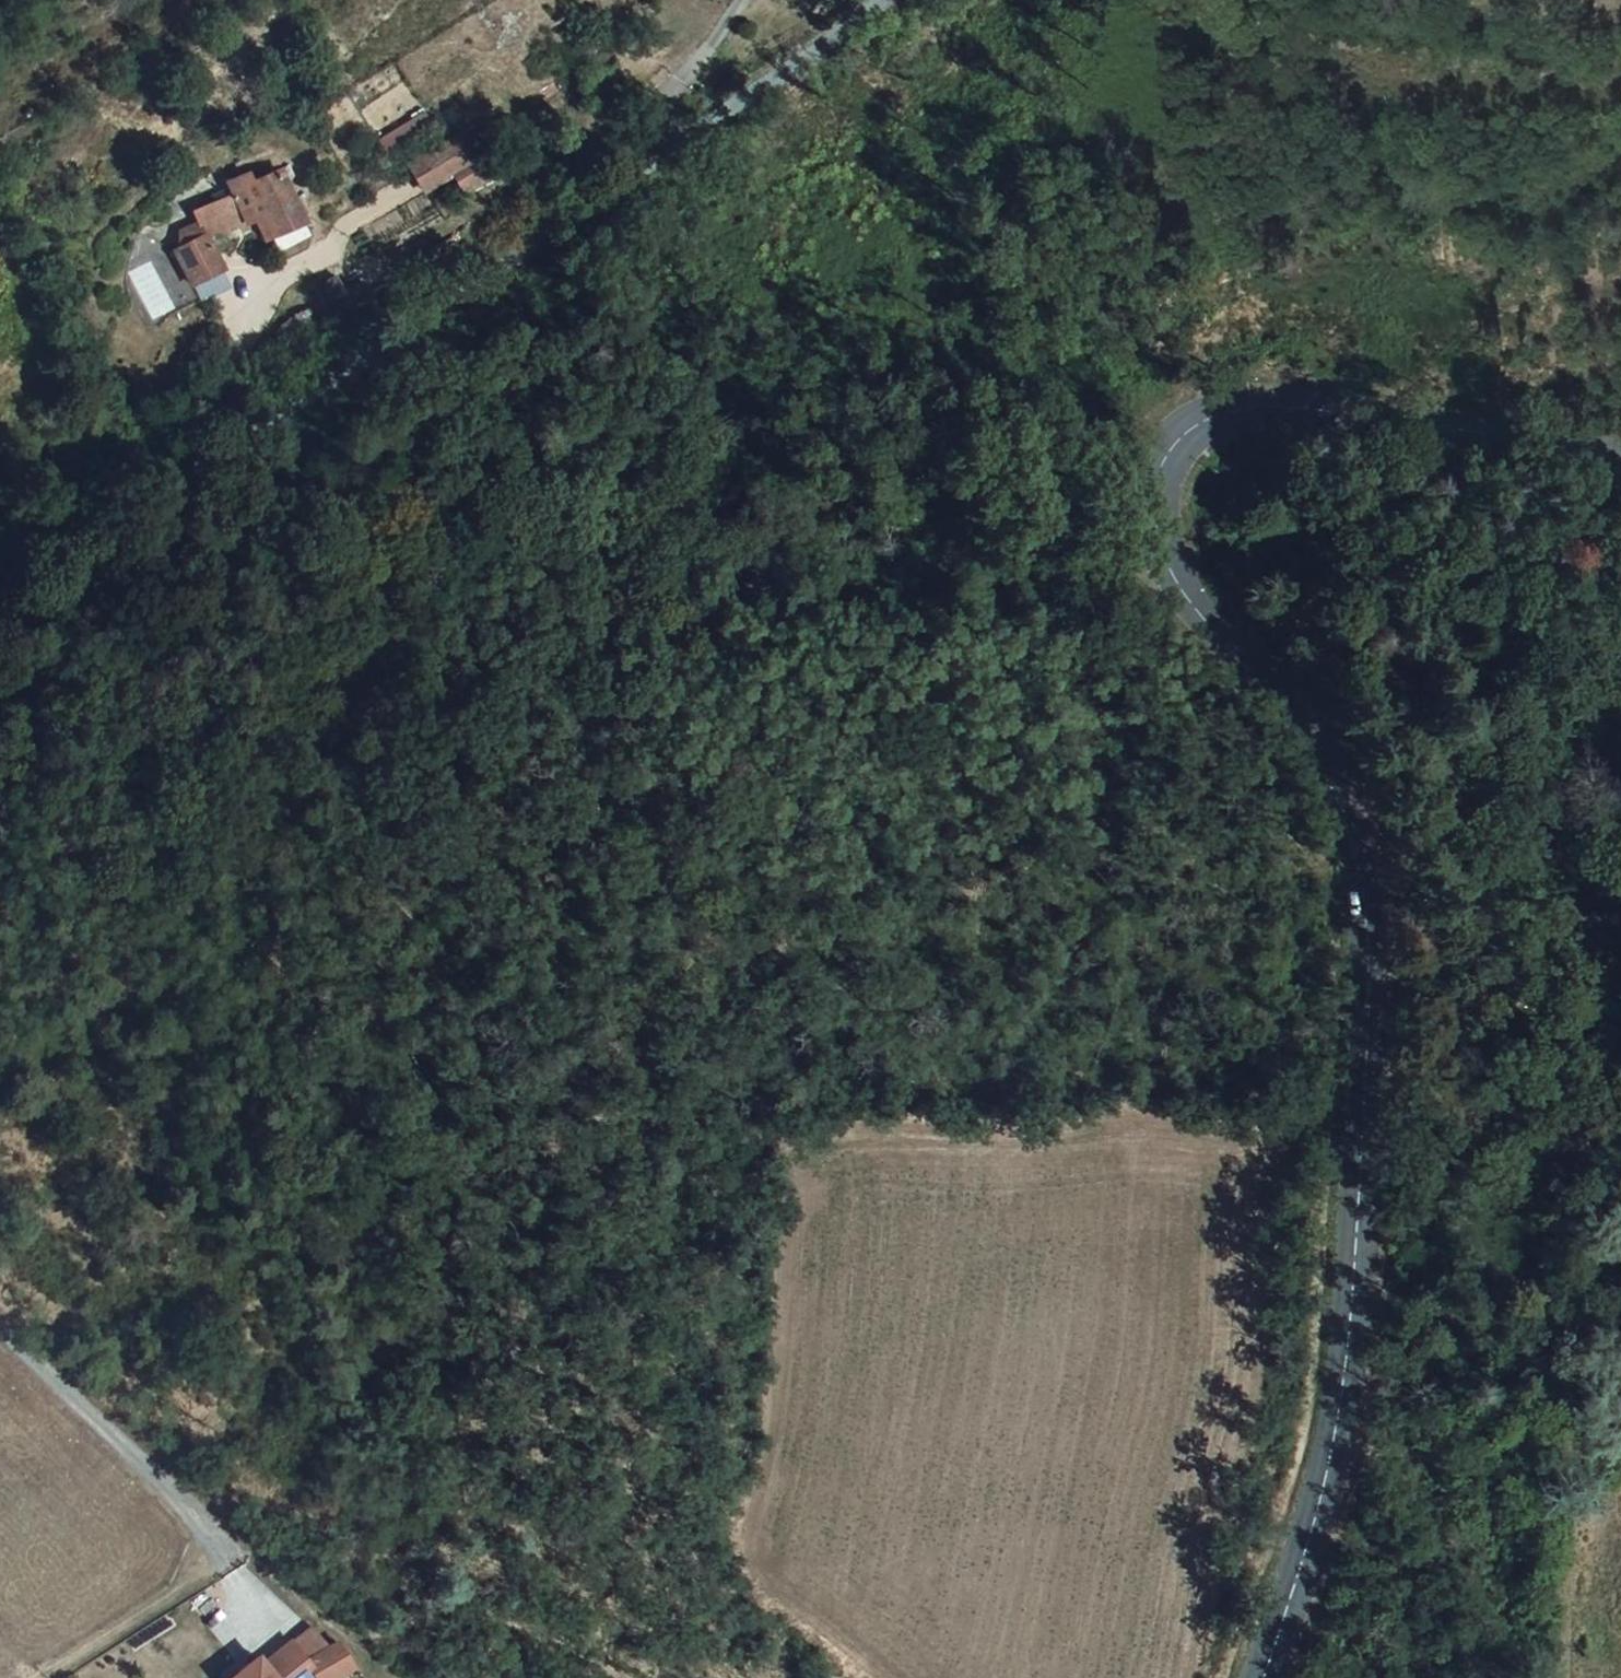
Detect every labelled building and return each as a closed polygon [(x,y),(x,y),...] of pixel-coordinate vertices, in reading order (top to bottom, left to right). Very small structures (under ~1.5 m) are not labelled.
[(422,150),(440,140),(423,110),(375,138),(386,156),(416,138),(422,150)] [(420,194),(452,178),(460,194),(489,179),(464,130),(403,160),(420,194)] [(254,224),(266,245),(273,241),(302,226),(265,159),(242,173),(239,166),(218,176),(228,193),(206,203),(189,211),(196,223),(177,231),(187,251),(150,271),(178,326),(200,313),(188,292),(226,276),(209,242),(242,227),(243,229),(254,224)] [(302,226),(273,241),(282,258),(312,243),(302,226)] [(321,1664),(311,1667),(300,1670),(286,1677),(325,1677),(321,1664)]
